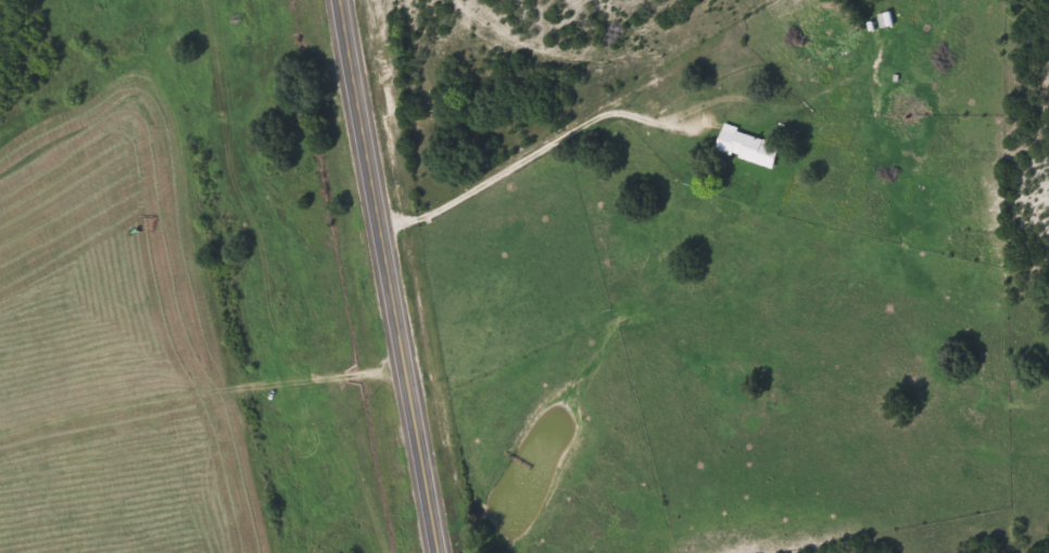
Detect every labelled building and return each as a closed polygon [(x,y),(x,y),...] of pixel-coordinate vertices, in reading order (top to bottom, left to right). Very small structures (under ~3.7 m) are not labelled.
[(769,165),(776,141),(719,125),(712,149),(769,165)]
